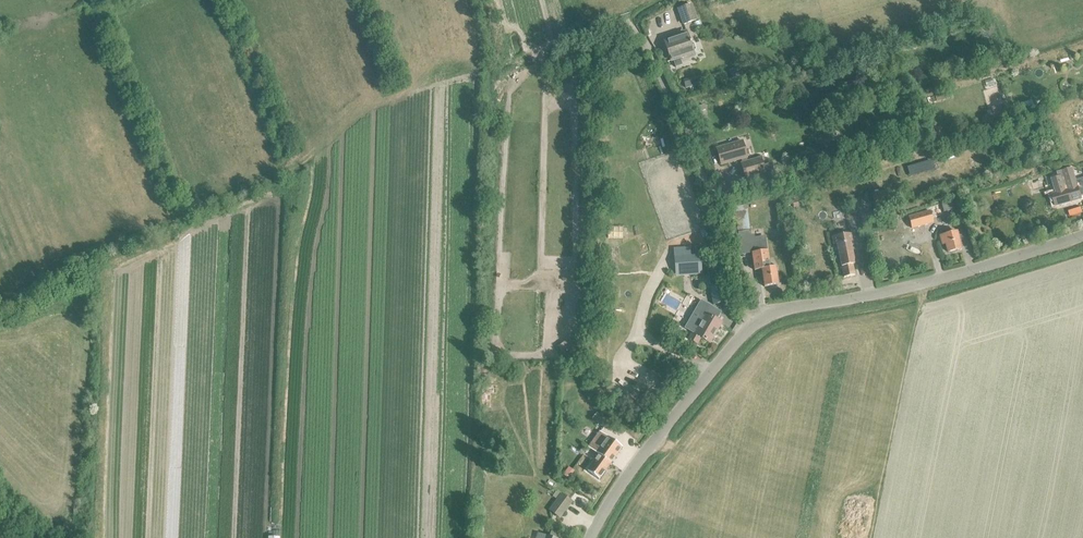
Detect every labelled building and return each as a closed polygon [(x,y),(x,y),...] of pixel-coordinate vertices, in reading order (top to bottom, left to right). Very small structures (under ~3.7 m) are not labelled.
[(678,10),(683,25),(696,21),(690,6),(678,10)] [(662,39),(671,63),(681,60),(681,62),(695,57),(686,31),(662,39)] [(730,70),(732,78),(739,77),(737,68),(730,70)] [(690,79),(683,81),(684,86),(685,89),(692,87),(692,84),(690,79)] [(946,92),(939,94),(941,101),(950,98),(948,91),(946,92)] [(704,105),(696,107),(696,108),(697,114),(706,112),(704,105)] [(1002,106),(991,109),(993,117),(1004,114),(1002,106)] [(742,165),(741,165),(745,180),(753,178),(755,185),(776,179),(775,178),(774,172),(765,174),(761,160),(748,163),(746,159),(747,159),(742,142),(716,150),(720,166),(741,160),(742,165)] [(832,152),(812,157),(815,166),(835,160),(832,152)] [(1075,181),(1072,169),(1063,171),(1064,177),(1052,180),(1059,204),(1081,198),(1080,194),(1082,193),(1082,178),(1075,181)] [(871,194),(874,207),(890,203),(886,190),(871,194)] [(954,209),(952,201),(941,203),(943,212),(954,209)] [(910,217),(913,229),(934,223),(931,211),(910,217)] [(870,214),(860,218),(861,220),(862,223),(872,219),(870,214)] [(946,236),(940,237),(942,246),(945,245),(947,253),(960,250),(956,233),(951,234),(949,230),(945,231),(946,236)] [(832,238),(833,246),(837,245),(843,278),(854,276),(852,265),(855,265),(851,243),(854,242),(852,234),(832,238)] [(751,253),(754,271),(761,270),(764,288),(778,285),(775,268),(770,268),(767,251),(751,253)] [(700,256),(674,258),(675,273),(701,271),(700,256)] [(715,262),(706,262),(706,271),(716,271),(715,262)] [(707,273),(710,285),(719,283),(717,271),(707,273)] [(710,288),(713,305),(723,303),(721,286),(710,288)] [(699,301),(685,327),(693,331),(688,339),(697,344),(700,339),(709,344),(721,324),(716,321),(720,313),(699,301)] [(572,337),(561,344),(566,351),(576,343),(572,337)] [(595,414),(591,419),(602,427),(607,420),(596,413),(595,414)] [(597,459),(587,472),(599,481),(621,449),(599,433),(588,449),(596,454),(594,457),(597,459)] [(568,467),(562,474),(568,478),(573,471),(568,467)] [(549,511),(560,519),(572,503),(561,495),(549,511)]
